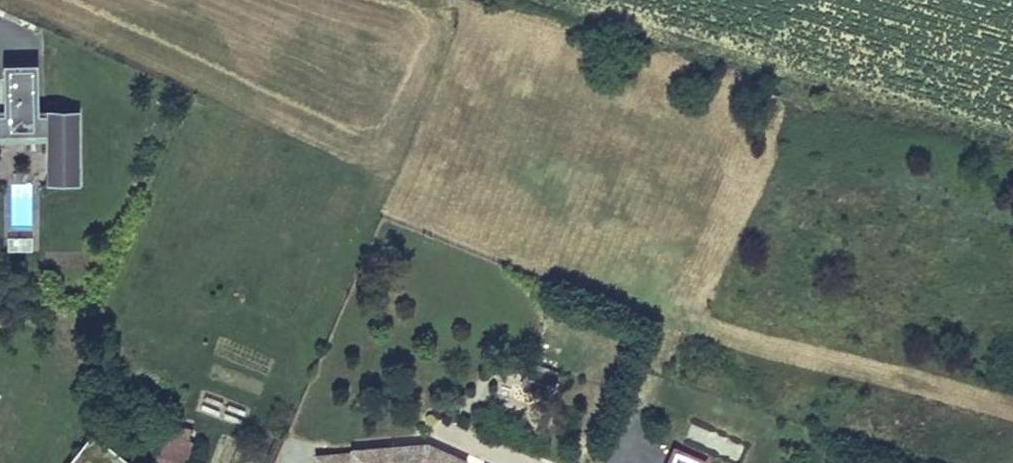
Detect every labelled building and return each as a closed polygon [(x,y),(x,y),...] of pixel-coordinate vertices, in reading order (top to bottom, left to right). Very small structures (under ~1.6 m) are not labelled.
[(0,107),(0,135),(45,135),(46,185),(81,185),(81,108),(38,108),(38,62),(1,62),(1,107),(0,107)] [(169,424),(167,437),(158,436),(154,462),(187,462),(190,440),(185,439),(187,427),(169,424)] [(132,462),(126,458),(91,431),(67,462),(131,462),(132,462)] [(427,441),(348,447),(348,451),(314,454),(314,462),(467,462),(469,460),(427,441)] [(673,445),(665,462),(706,462),(707,460),(673,445)]
